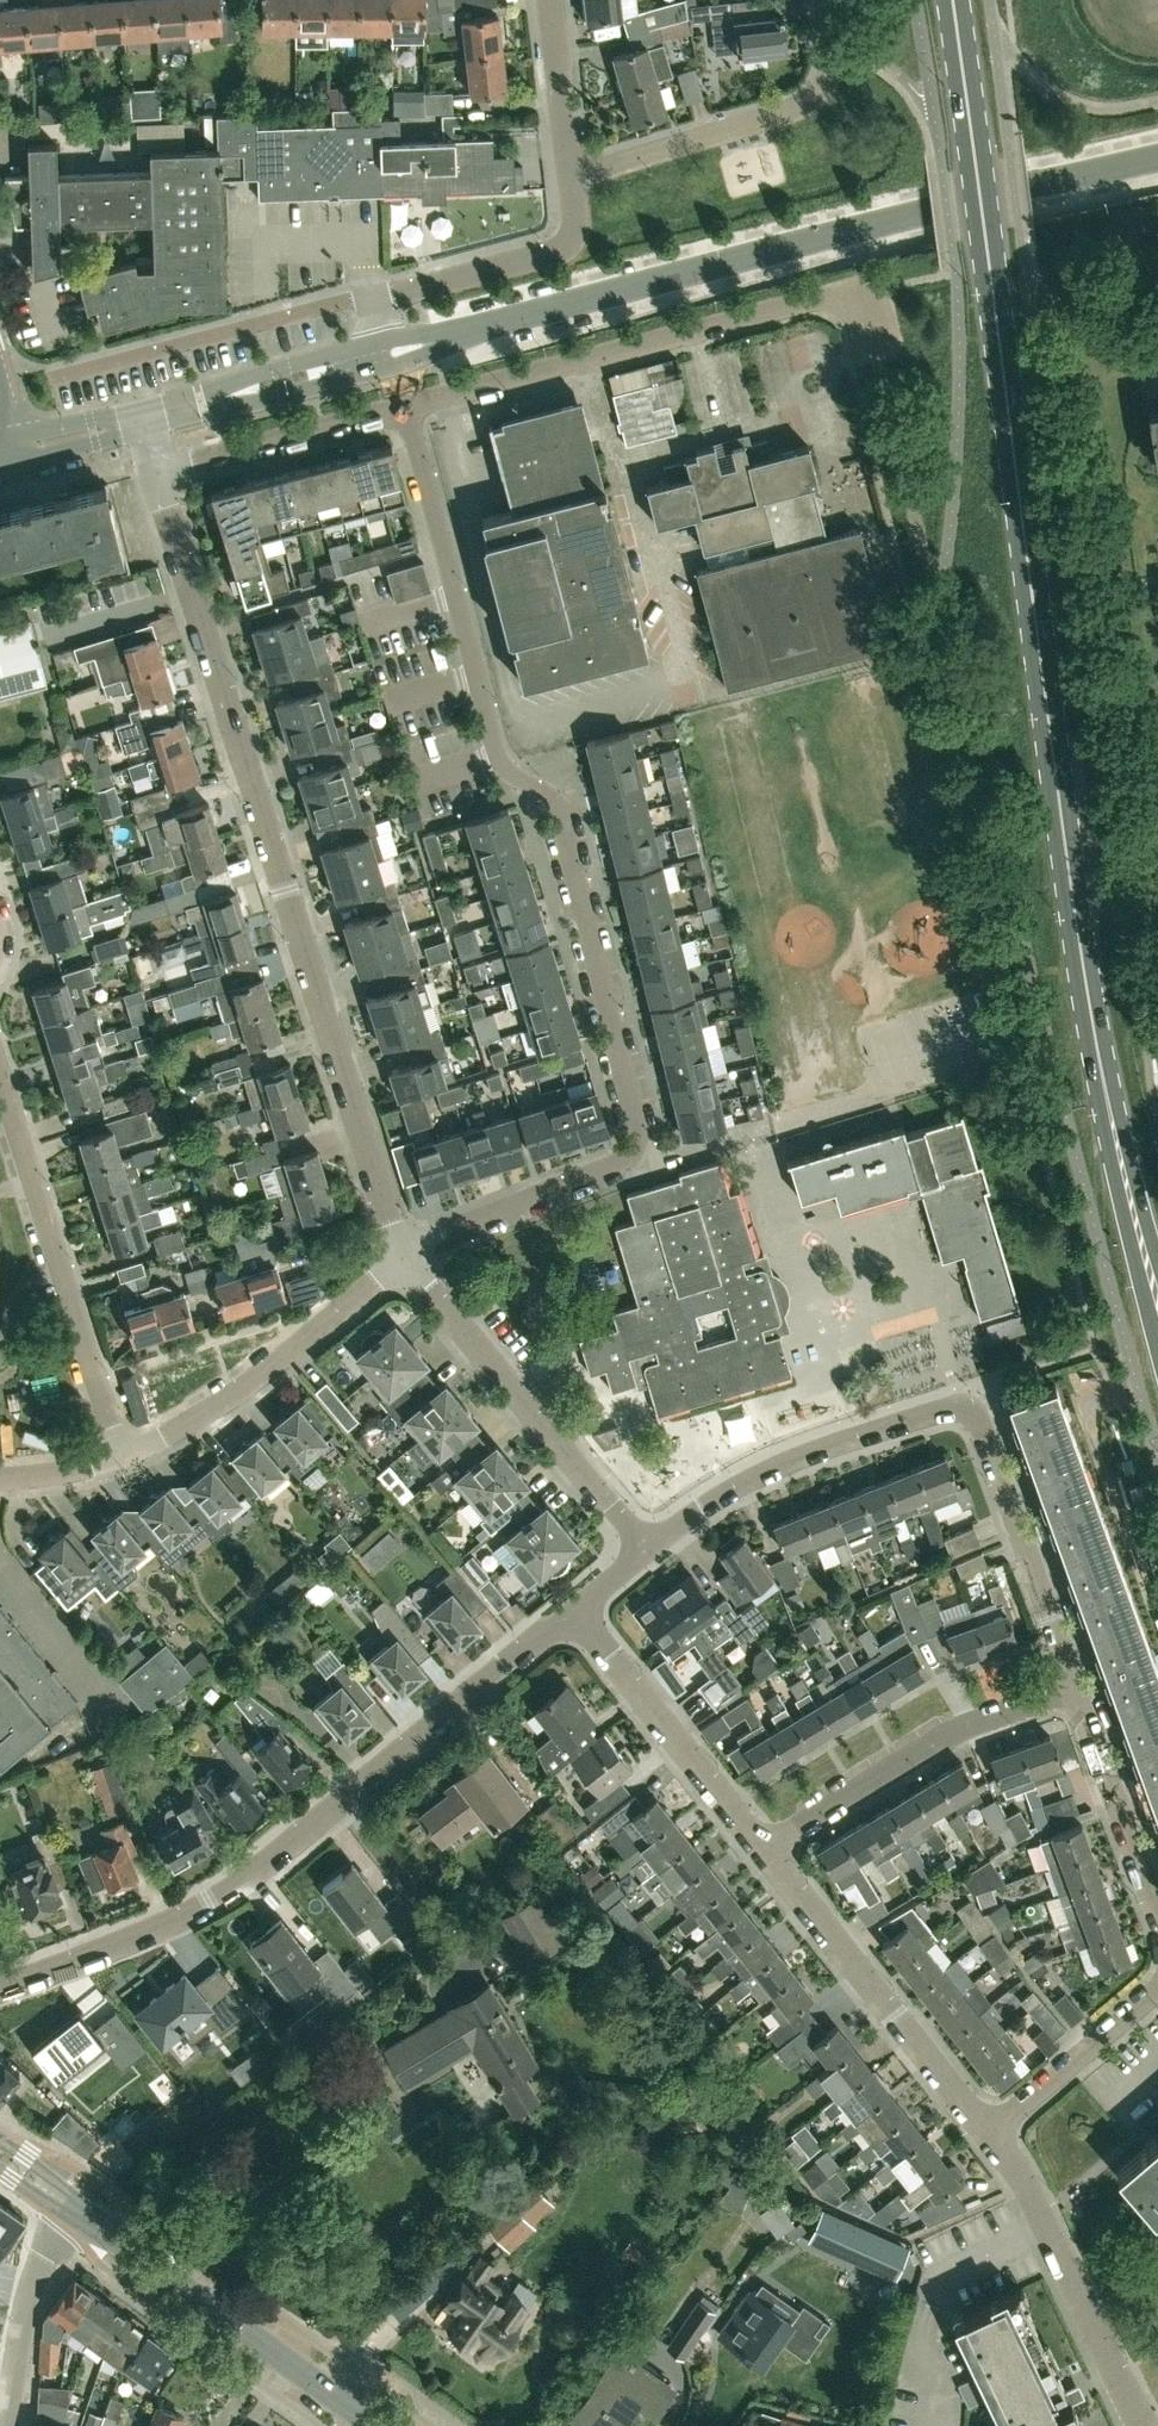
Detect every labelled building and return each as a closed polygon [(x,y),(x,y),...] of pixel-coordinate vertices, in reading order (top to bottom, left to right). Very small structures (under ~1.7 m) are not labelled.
[(28,45),(25,5),(8,7),(8,0),(0,0),(0,47),(28,45)] [(28,45),(42,44),(43,58),(62,56),(61,42),(60,42),(57,0),(43,0),(44,4),(25,5),(28,45)] [(61,42),(92,40),(88,0),(72,2),(71,0),(57,0),(60,42),(61,42)] [(92,40),(124,37),(121,0),(90,0),(88,0),(92,40)] [(124,37),(156,35),(153,0),(121,0),(124,37)] [(156,35),(188,32),(185,0),(153,0),(156,35)] [(188,32),(219,29),(220,40),(240,38),(237,0),(225,0),(225,2),(218,2),(218,0),(185,0),(188,32)] [(264,30),(296,30),(296,0),(264,0),(264,30)] [(296,30),(296,43),(327,43),(327,30),(328,30),(328,0),(296,0),(296,30)] [(328,30),(360,30),(360,0),(328,0),(328,30)] [(391,30),(391,0),(360,0),(360,30),(391,30)] [(425,0),(391,0),(391,30),(425,30),(425,0)] [(425,30),(425,31),(443,29),(441,9),(440,9),(439,0),(425,0),(425,30)] [(440,9),(441,9),(454,8),(453,0),(439,0),(440,9)] [(621,15),(620,0),(584,0),(587,19),(622,15),(621,15)] [(622,15),(628,33),(658,24),(688,15),(685,0),(678,0),(622,15)] [(734,1),(691,6),(692,20),(710,18),(713,36),(736,34),(737,51),(738,54),(786,48),(782,15),(768,17),(736,20),(735,15),(734,1)] [(466,55),(502,51),(497,14),(462,18),(466,55)] [(633,49),(613,55),(623,89),(658,78),(648,47),(664,43),(658,24),(628,33),(633,49)] [(502,51),(466,55),(470,92),(506,88),(502,51)] [(694,67),(677,72),(686,101),(703,96),(694,67)] [(658,78),(623,89),(633,122),(668,112),(658,78)] [(162,115),(160,88),(129,89),(131,117),(162,115)] [(452,91),(425,92),(424,92),(424,112),(453,111),(452,91)] [(423,99),(401,96),(399,111),(421,114),(423,99)] [(333,108),(334,124),(258,126),(258,113),(217,115),(217,140),(224,140),(225,153),(219,153),(220,177),(258,175),(258,198),(383,193),(381,141),(380,123),(379,106),(333,108)] [(454,139),(442,139),(401,141),(400,116),(381,117),(381,106),(379,106),(380,123),(381,141),(383,193),(421,191),(422,202),(438,201),(446,201),(445,191),(495,189),(494,156),(493,138),(454,139)] [(442,115),(442,126),(454,126),(462,125),(462,118),(462,114),(442,115)] [(185,148),(184,144),(184,122),(137,124),(138,146),(138,150),(145,150),(185,148)] [(224,140),(217,140),(217,147),(149,150),(150,170),(57,175),(56,143),(27,145),(28,172),(4,177),(15,226),(30,225),(31,243),(32,274),(46,271),(60,267),(59,224),(152,220),(154,266),(136,267),(134,260),(78,275),(86,307),(96,304),(102,326),(178,306),(225,304),(220,177),(219,153),(225,153),(224,140)] [(32,303),(18,308),(24,324),(38,319),(32,303)] [(670,404),(652,409),(649,397),(654,395),(651,383),(612,394),(625,445),(677,431),(670,404)] [(512,510),(481,518),(486,537),(484,538),(510,637),(513,637),(516,646),(514,647),(512,647),(513,650),(521,680),(521,683),(523,682),(539,678),(647,650),(638,614),(634,615),(632,606),(635,605),(610,505),(606,506),(604,497),(607,496),(605,486),(604,486),(581,399),(501,420),(502,424),(492,426),(492,425),(489,426),(492,439),(496,454),(501,472),(502,472),(512,510)] [(1148,413),(1156,463),(1157,462),(1157,411),(1148,413)] [(667,481),(647,487),(656,524),(694,515),(703,548),(745,537),(747,545),(705,556),(708,567),(696,570),(726,688),(890,643),(859,527),(826,536),(813,483),(818,482),(808,444),(771,454),(767,438),(751,442),(744,444),(743,443),(715,450),(714,445),(695,449),(697,455),(686,458),(686,459),(663,465),(667,481)] [(391,445),(369,450),(384,504),(405,499),(391,445)] [(357,453),(349,456),(363,510),(384,504),(369,450),(357,453)] [(342,515),(363,510),(349,456),(349,455),(336,458),(336,459),(328,461),(342,515)] [(316,464),(307,466),(321,520),(342,515),(328,461),(328,460),(316,464)] [(295,470),(286,472),(295,504),(301,526),(321,520),(307,466),(295,469),(295,470)] [(295,504),(286,472),(286,471),(274,474),(274,475),(266,477),(280,531),(301,526),(295,504)] [(266,477),(253,480),(242,483),(249,504),(259,537),(280,531),(266,477)] [(270,572),(259,537),(249,504),(242,483),(210,492),(244,603),(289,589),(282,568),(270,572)] [(106,486),(34,504),(0,512),(0,562),(81,541),(93,584),(130,575),(111,505),(106,486)] [(394,515),(413,509),(410,498),(390,504),(394,515)] [(397,555),(418,549),(415,535),(393,542),(397,555)] [(393,542),(352,554),(356,568),(397,555),(393,542)] [(352,554),(339,558),(342,572),(356,568),(352,554)] [(332,561),(318,564),(322,579),(335,574),(332,561)] [(431,590),(424,565),(422,561),(386,572),(395,600),(431,590)] [(298,571),(301,585),(315,581),(311,566),(298,571)] [(254,639),(259,653),(308,638),(300,614),(311,610),(307,597),(271,608),(275,621),(252,628),(255,639),(254,639)] [(44,682),(28,620),(0,627),(0,693),(44,682)] [(78,660),(94,655),(106,651),(114,678),(132,673),(164,663),(156,635),(126,645),(121,630),(73,645),(78,660)] [(329,657),(315,662),(308,638),(259,653),(263,667),(264,666),(267,677),(312,663),(315,676),(333,670),(329,657)] [(107,695),(135,685),(141,701),(173,691),(164,663),(132,673),(114,678),(103,682),(107,695)] [(277,713),(281,727),(330,711),(326,698),(340,694),(333,670),(315,676),(294,682),(298,695),(275,702),(278,713),(277,713)] [(131,719),(115,724),(124,751),(154,742),(158,757),(191,747),(182,719),(151,729),(150,727),(145,728),(139,707),(129,710),(131,719)] [(335,725),(330,711),(281,727),(286,741),(287,740),(290,751),(313,744),(317,756),(351,745),(344,722),(335,725)] [(674,720),(664,723),(660,724),(663,738),(677,734),(674,720)] [(646,727),(629,731),(586,742),(588,750),(587,751),(591,768),(635,757),(632,744),(649,739),(646,727)] [(60,749),(75,745),(71,731),(57,735),(60,749)] [(317,756),(321,769),(298,776),(301,787),(300,787),(304,800),(353,785),(349,771),(358,768),(351,745),(317,756)] [(167,785),(199,775),(191,747),(158,757),(129,766),(133,776),(150,771),(151,775),(163,771),(167,785)] [(661,751),(663,760),(675,757),(673,748),(661,751)] [(83,753),(91,778),(113,771),(109,758),(99,761),(96,749),(83,753)] [(59,753),(0,771),(7,789),(64,771),(59,753)] [(382,761),(387,775),(406,770),(402,755),(382,761)] [(595,785),(596,785),(598,793),(641,782),(648,781),(642,756),(635,757),(591,768),(595,785)] [(44,782),(34,785),(33,784),(0,795),(10,825),(72,805),(72,804),(53,810),(44,782)] [(599,801),(603,818),(647,807),(641,782),(598,793),(600,800),(599,801)] [(309,814),(310,814),(313,825),(356,811),(360,824),(374,819),(370,806),(361,809),(353,785),(304,800),(309,814)] [(668,788),(671,801),(686,798),(682,785),(668,788)] [(134,810),(168,799),(165,789),(161,787),(130,797),(134,810)] [(119,798),(99,804),(104,818),(123,812),(119,798)] [(689,812),(686,798),(671,801),(675,816),(689,812)] [(171,847),(217,832),(208,802),(176,812),(172,810),(168,799),(134,810),(140,829),(163,822),(171,847)] [(47,828),(58,825),(59,825),(60,826),(77,820),(72,805),(10,825),(19,854),(52,844),(47,828)] [(419,806),(401,811),(408,831),(425,825),(423,817),(419,806)] [(609,842),(609,843),(653,832),(647,807),(603,818),(608,835),(609,835),(610,842),(609,842)] [(511,817),(510,817),(507,809),(465,821),(473,847),(516,834),(511,817)] [(378,832),(374,819),(360,824),(363,836),(320,850),(324,860),(323,860),(327,874),(376,859),(368,835),(378,832)] [(388,857),(404,853),(399,828),(383,832),(388,857)] [(443,856),(435,831),(421,835),(429,860),(443,856)] [(204,868),(226,861),(217,832),(171,847),(139,857),(143,869),(159,864),(176,858),(178,862),(189,858),(193,869),(184,872),(179,875),(184,890),(194,887),(194,886),(208,882),(204,868)] [(614,860),(615,860),(617,869),(660,858),(653,832),(609,843),(614,860)] [(473,847),(481,871),(523,858),(520,851),(521,851),(516,834),(473,847)] [(695,835),(681,838),(684,852),(698,849),(695,835)] [(84,869),(79,853),(65,857),(53,861),(58,878),(30,887),(39,916),(86,902),(77,871),(84,869)] [(429,860),(433,873),(447,869),(443,856),(429,860)] [(700,856),(686,859),(689,873),(703,870),(700,856)] [(523,858),(481,871),(488,896),(531,883),(526,866),(525,866),(523,858)] [(383,883),(376,859),(327,874),(331,888),(332,888),(336,898),(360,891),(364,903),(397,893),(393,880),(383,883)] [(619,884),(624,901),(667,891),(661,865),(618,875),(620,884),(619,884)] [(706,881),(692,884),(698,909),(712,906),(706,881)] [(539,907),(538,907),(536,900),(537,900),(531,883),(488,896),(496,920),(539,907)] [(189,920),(207,915),(212,929),(244,919),(235,889),(198,901),(194,887),(184,890),(164,896),(168,911),(169,912),(185,908),(189,920)] [(86,902),(39,916),(48,946),(93,932),(90,924),(126,913),(125,910),(131,908),(126,890),(86,902)] [(628,919),(629,919),(631,926),(674,916),(667,891),(624,901),(628,919)] [(345,934),(350,948),(399,933),(391,909),(401,906),(397,893),(364,903),(367,916),(343,923),(346,934),(345,934)] [(447,893),(440,896),(434,898),(438,911),(451,907),(447,893)] [(438,911),(442,925),(456,920),(451,907),(438,911)] [(496,920),(504,946),(546,933),(543,925),(544,924),(539,907),(496,920)] [(633,934),(632,934),(636,951),(680,941),(674,916),(631,926),(633,934)] [(708,920),(711,933),(725,930),(722,917),(708,920)] [(244,919),(212,929),(212,930),(184,938),(188,950),(205,945),(210,961),(190,968),(193,980),(217,973),(218,974),(219,974),(215,960),(253,948),(244,919)] [(473,931),(478,946),(501,938),(496,923),(473,931)] [(466,930),(452,934),(460,959),(474,955),(466,930)] [(729,944),(725,930),(711,933),(715,948),(729,944)] [(128,949),(124,933),(93,942),(98,958),(128,949)] [(354,962),(355,962),(358,972),(401,959),(405,971),(420,967),(416,954),(406,957),(399,933),(350,948),(354,962)] [(154,959),(173,952),(167,937),(149,943),(154,959)] [(551,948),(548,940),(506,952),(492,957),(497,971),(510,967),(514,978),(557,965),(552,948),(551,948)] [(636,951),(640,969),(641,969),(643,976),(642,976),(686,966),(680,941),(636,951)] [(436,983),(453,981),(449,961),(433,964),(436,983)] [(466,980),(480,975),(476,962),(462,966),(466,980)] [(32,990),(42,1019),(89,1005),(82,985),(95,981),(89,963),(61,972),(64,980),(32,990)] [(559,972),(558,973),(556,966),(557,966),(557,965),(514,978),(521,1002),(564,989),(559,972)] [(642,976),(646,994),(647,994),(649,1002),(702,989),(699,978),(689,981),(686,966),(642,976)] [(423,980),(420,967),(405,971),(409,984),(366,997),(369,1008),(368,1008),(372,1022),(421,1007),(414,983),(423,980)] [(727,968),(713,972),(716,986),(730,982),(727,968)] [(224,1020),(271,1005),(262,976),(224,988),(219,974),(218,974),(217,973),(193,980),(194,982),(167,991),(172,1005),(215,991),(224,1020)] [(142,988),(123,994),(126,1003),(145,998),(142,988)] [(572,1013),(571,1014),(569,1007),(570,1007),(564,989),(521,1002),(529,1027),(572,1014),(572,1013)] [(732,989),(718,993),(722,1007),(735,1003),(732,989)] [(651,1009),(653,1017),(652,1018),(656,1035),(700,1024),(708,1022),(702,996),(651,1009)] [(480,1000),(473,1002),(466,1005),(470,1018),(484,1014),(480,1000)] [(89,1005),(42,1019),(51,1049),(114,1029),(114,1028),(101,1032),(93,1004),(89,1005)] [(271,1005),(224,1020),(209,1024),(213,1035),(230,1030),(231,1036),(244,1032),(248,1045),(281,1035),(271,1005)] [(429,1030),(421,1007),(372,1022),(377,1036),(378,1035),(381,1046),(424,1033),(428,1045),(442,1040),(438,1027),(429,1030)] [(484,1014),(470,1018),(475,1032),(479,1044),(485,1041),(500,1037),(492,1013),(485,1015),(484,1014)] [(579,1040),(576,1031),(577,1031),(572,1014),(529,1027),(537,1052),(579,1040)] [(706,1049),(700,1024),(656,1035),(656,1036),(657,1035),(659,1042),(658,1043),(662,1060),(706,1049)] [(737,1042),(751,1038),(748,1024),(734,1027),(737,1042)] [(51,1049),(60,1078),(93,1067),(130,1056),(104,1063),(99,1044),(104,1041),(105,1046),(118,1041),(114,1029),(51,1049)] [(151,1034),(135,1039),(139,1054),(156,1048),(151,1034)] [(751,1038),(737,1042),(740,1055),(754,1051),(751,1038)] [(446,1054),(442,1040),(428,1045),(432,1058),(389,1071),(392,1082),(391,1082),(395,1097),(444,1081),(437,1056),(446,1054)] [(580,1047),(555,1054),(560,1068),(584,1060),(580,1047)] [(503,1048),(489,1052),(493,1066),(507,1062),(503,1048)] [(712,1074),(706,1049),(662,1060),(666,1077),(668,1077),(669,1085),(712,1074)] [(249,1050),(235,1054),(212,1062),(214,1071),(252,1060),(249,1050)] [(130,1056),(93,1067),(60,1078),(69,1107),(86,1102),(88,1109),(101,1105),(103,1114),(128,1107),(124,1095),(103,1101),(101,1097),(102,1097),(98,1083),(113,1078),(113,1075),(140,1066),(137,1054),(130,1056)] [(544,1058),(530,1062),(535,1076),(548,1072),(544,1058)] [(289,1064),(279,1067),(257,1074),(256,1074),(252,1060),(214,1071),(200,1076),(204,1090),(243,1078),(252,1106),(237,1111),(237,1112),(257,1106),(257,1105),(266,1102),(266,1103),(298,1093),(289,1064)] [(535,1076),(530,1062),(517,1066),(522,1080),(535,1076)] [(503,1086),(498,1072),(485,1076),(489,1090),(503,1086)] [(669,1085),(671,1092),(670,1093),(674,1110),(718,1099),(712,1074),(669,1085)] [(753,1077),(739,1080),(743,1094),(757,1091),(753,1077)] [(453,1101),(466,1097),(462,1083),(448,1087),(453,1101)] [(448,1087),(435,1092),(439,1105),(453,1101),(448,1087)] [(582,1139),(607,1131),(594,1090),(569,1097),(582,1139)] [(298,1093),(266,1103),(275,1131),(307,1121),(298,1093)] [(399,1103),(403,1117),(427,1109),(423,1095),(399,1103)] [(582,1139),(569,1097),(544,1105),(557,1147),(582,1139)] [(679,1127),(680,1127),(682,1135),(734,1123),(731,1112),(722,1114),(718,1099),(674,1110),(679,1127)] [(745,1105),(749,1119),(763,1116),(759,1102),(745,1105)] [(544,1105),(519,1113),(532,1155),(557,1147),(544,1105)] [(257,1106),(237,1112),(241,1124),(260,1118),(257,1106)] [(105,1121),(108,1131),(79,1140),(88,1167),(121,1157),(116,1143),(152,1132),(145,1108),(105,1121)] [(482,1109),(471,1112),(475,1126),(462,1130),(475,1173),(492,1168),(492,1167),(499,1165),(499,1166),(500,1166),(486,1123),(482,1109)] [(917,1181),(920,1192),(941,1260),(950,1257),(961,1254),(965,1266),(963,1266),(979,1317),(1017,1306),(1017,1308),(1019,1308),(984,1190),(988,1189),(980,1163),(976,1164),(961,1114),(959,1114),(960,1116),(923,1127),(923,1125),(921,1125),(922,1128),(904,1133),(901,1125),(785,1159),(786,1161),(788,1160),(799,1198),(833,1188),(838,1207),(906,1187),(906,1184),(917,1181)] [(516,1159),(525,1157),(512,1115),(486,1123),(500,1166),(517,1160),(516,1159)] [(475,1173),(462,1130),(437,1138),(451,1181),(451,1180),(458,1178),(458,1179),(475,1173)] [(263,1140),(265,1151),(278,1146),(275,1137),(263,1140)] [(451,1181),(437,1138),(414,1145),(412,1139),(390,1146),(402,1185),(422,1179),(425,1188),(433,1185),(433,1186),(451,1181)] [(278,1146),(265,1151),(233,1160),(239,1177),(248,1174),(272,1166),(274,1170),(278,1174),(284,1192),(278,1194),(325,1179),(316,1150),(284,1160),(282,1160),(278,1146)] [(88,1167),(97,1195),(141,1181),(136,1165),(154,1159),(150,1148),(121,1157),(88,1167)] [(615,1227),(638,1303),(612,1311),(617,1326),(578,1338),(582,1352),(589,1373),(604,1369),(611,1390),(647,1379),(657,1414),(792,1374),(779,1333),(778,1334),(775,1323),(777,1322),(779,1321),(779,1320),(780,1319),(780,1318),(780,1317),(780,1316),(779,1312),(785,1311),(786,1308),(787,1305),(787,1302),(788,1299),(788,1296),(787,1293),(787,1290),(786,1287),(784,1284),(783,1282),(781,1280),(779,1278),(776,1276),(774,1274),(768,1276),(767,1271),(766,1269),(765,1268),(764,1267),(763,1267),(761,1266),(760,1266),(758,1267),(755,1256),(756,1256),(737,1190),(728,1193),(719,1161),(678,1174),(680,1178),(626,1194),(634,1221),(615,1227)] [(97,1195),(105,1222),(138,1212),(134,1199),(163,1190),(162,1189),(172,1186),(169,1175),(160,1178),(158,1176),(141,1181),(97,1195)] [(325,1179),(278,1194),(284,1216),(265,1222),(271,1236),(283,1240),(309,1233),(304,1219),(335,1209),(325,1179)] [(179,1202),(162,1207),(168,1223),(184,1218),(179,1202)] [(147,1240),(143,1227),(162,1222),(157,1206),(138,1213),(138,1212),(105,1222),(114,1250),(147,1240)] [(185,1247),(184,1245),(179,1230),(153,1238),(158,1255),(185,1247)] [(245,1272),(244,1273),(254,1305),(283,1296),(273,1263),(260,1268),(251,1238),(237,1230),(232,1232),(245,1272)] [(161,1283),(150,1287),(142,1259),(140,1260),(162,1333),(193,1324),(183,1292),(172,1295),(170,1287),(161,1283)] [(162,1333),(140,1260),(116,1268),(120,1280),(133,1276),(138,1291),(136,1292),(139,1305),(124,1310),(134,1342),(162,1333)] [(203,1267),(193,1270),(185,1272),(187,1281),(206,1275),(203,1267)] [(254,1305),(244,1273),(216,1281),(226,1314),(254,1305)] [(191,1291),(199,1289),(209,1286),(206,1275),(187,1281),(191,1291)] [(878,1322),(881,1336),(946,1323),(944,1310),(878,1322)] [(1020,1313),(986,1323),(991,1342),(1026,1332),(1020,1313)] [(411,1342),(404,1334),(399,1338),(390,1327),(383,1333),(381,1330),(376,1330),(371,1331),(367,1333),(364,1337),(362,1341),(361,1346),(364,1349),(357,1355),(372,1374),(368,1377),(368,1378),(411,1342)] [(1024,1335),(1016,1339),(1019,1346),(1027,1342),(1024,1335)] [(422,1355),(411,1342),(368,1378),(383,1396),(379,1399),(390,1411),(432,1376),(418,1359),(422,1355)] [(418,1438),(461,1403),(450,1389),(446,1393),(432,1376),(390,1411),(400,1423),(403,1420),(418,1438)] [(346,1404),(326,1380),(315,1390),(335,1413),(346,1404)] [(1023,1394),(1008,1400),(1035,1477),(1082,1460),(1054,1383),(1030,1392),(1028,1387),(1022,1390),(1023,1394)] [(285,1409),(284,1416),(275,1423),(282,1431),(271,1441),(270,1441),(290,1465),(289,1466),(301,1479),(319,1465),(318,1463),(318,1464),(312,1450),(333,1433),(304,1399),(292,1409),(285,1409)] [(455,1458),(482,1436),(468,1420),(472,1416),(461,1403),(418,1438),(435,1458),(446,1448),(455,1458)] [(346,1404),(335,1413),(347,1428),(358,1419),(346,1404)] [(271,1441),(263,1430),(250,1441),(243,1440),(242,1447),(233,1455),(240,1463),(229,1472),(229,1473),(246,1494),(245,1495),(249,1499),(289,1466),(290,1465),(270,1441),(271,1441)] [(512,1463),(501,1450),(496,1454),(482,1436),(455,1458),(465,1470),(453,1480),(469,1498),(512,1463)] [(915,1468),(931,1507),(958,1497),(962,1507),(973,1503),(966,1486),(961,1488),(958,1482),(956,1483),(945,1456),(915,1468)] [(229,1472),(218,1459),(205,1469),(198,1469),(198,1476),(189,1483),(196,1492),(185,1501),(184,1501),(199,1518),(198,1519),(215,1540),(236,1523),(235,1522),(234,1522),(228,1509),(245,1495),(246,1494),(229,1473),(229,1472)] [(1063,1554),(1110,1537),(1082,1460),(1035,1477),(1063,1554)] [(523,1476),(512,1463),(469,1498),(494,1529),(509,1516),(532,1497),(518,1480),(523,1476)] [(931,1507),(915,1468),(887,1479),(908,1532),(909,1531),(904,1517),(919,1511),(933,1547),(945,1542),(944,1539),(944,1538),(931,1507)] [(908,1532),(887,1479),(858,1490),(880,1546),(882,1546),(875,1527),(891,1521),(897,1536),(908,1532)] [(185,1501),(170,1484),(158,1494),(151,1493),(150,1500),(141,1508),(148,1516),(137,1526),(151,1542),(150,1543),(168,1564),(186,1550),(185,1548),(184,1549),(178,1535),(198,1519),(199,1518),(184,1501),(185,1501)] [(880,1546),(858,1490),(830,1502),(853,1557),(854,1557),(851,1551),(867,1544),(870,1551),(880,1546)] [(532,1497),(509,1516),(518,1527),(492,1549),(507,1568),(512,1564),(513,1565),(535,1547),(562,1524),(551,1510),(546,1514),(532,1497)] [(853,1557),(830,1502),(802,1513),(819,1555),(817,1548),(833,1542),(842,1562),(853,1557)] [(103,1517),(102,1524),(93,1532),(100,1540),(89,1549),(89,1550),(98,1561),(97,1561),(118,1587),(119,1588),(138,1573),(137,1572),(136,1572),(130,1559),(150,1543),(151,1542),(137,1526),(122,1508),(110,1518),(103,1517)] [(819,1555),(802,1513),(774,1524),(786,1552),(800,1546),(805,1560),(819,1555)] [(566,1552),(573,1547),(564,1535),(569,1531),(562,1524),(535,1547),(513,1565),(525,1580),(530,1580),(534,1577),(535,1578),(546,1569),(549,1572),(554,1572),(558,1571),(563,1568),(566,1565),(568,1560),(569,1556),(566,1552)] [(89,1549),(70,1526),(57,1537),(50,1536),(49,1543),(41,1550),(48,1559),(35,1569),(67,1608),(95,1585),(105,1598),(118,1587),(97,1561),(98,1561),(89,1550),(89,1549)] [(944,1539),(945,1542),(951,1556),(980,1543),(973,1526),(944,1538),(944,1539)] [(1063,1554),(1090,1631),(1138,1614),(1110,1537),(1063,1554)] [(718,1578),(735,1603),(772,1578),(744,1538),(720,1554),(730,1569),(718,1578)] [(386,1556),(374,1542),(360,1555),(372,1569),(386,1556)] [(982,1552),(956,1564),(961,1576),(987,1565),(982,1552)] [(785,1588),(799,1583),(788,1556),(769,1563),(785,1588)] [(422,1614),(451,1648),(464,1638),(470,1638),(471,1632),(480,1624),(473,1616),(485,1606),(454,1568),(436,1583),(437,1584),(437,1583),(444,1597),(422,1614)] [(691,1575),(672,1589),(714,1646),(732,1633),(739,1643),(755,1631),(740,1611),(736,1614),(725,1598),(713,1606),(691,1575)] [(489,1576),(478,1586),(498,1609),(509,1600),(489,1576)] [(1006,1611),(1005,1611),(1002,1603),(1007,1601),(1001,1583),(988,1587),(992,1602),(972,1609),(987,1651),(1016,1640),(1006,1611)] [(279,1606),(290,1597),(279,1584),(268,1592),(279,1606)] [(687,1633),(702,1654),(715,1673),(699,1685),(717,1708),(745,1689),(714,1646),(672,1589),(651,1604),(663,1621),(651,1630),(664,1648),(677,1639),(678,1639),(687,1633)] [(987,1651),(972,1609),(942,1620),(933,1595),(915,1602),(928,1636),(946,1629),(958,1662),(987,1651)] [(367,1660),(395,1694),(408,1684),(415,1684),(415,1678),(425,1670),(418,1662),(430,1651),(385,1597),(371,1609),(372,1610),(373,1609),(388,1643),(367,1660)] [(928,1636),(915,1602),(897,1609),(911,1642),(928,1636)] [(0,1608),(0,1765),(78,1701),(0,1608)] [(1090,1631),(1118,1708),(1157,1693),(1157,1669),(1138,1614),(1090,1631)] [(871,1657),(858,1664),(864,1675),(879,1701),(903,1686),(868,1628),(858,1635),(871,1657)] [(903,1630),(879,1645),(868,1628),(903,1686),(927,1671),(912,1646),(912,1645),(903,1630)] [(179,1658),(166,1642),(120,1681),(133,1696),(179,1658)] [(783,1646),(773,1653),(780,1663),(790,1656),(783,1646)] [(179,1658),(133,1696),(146,1712),(195,1677),(213,1663),(202,1649),(183,1663),(179,1658)] [(823,1664),(839,1691),(854,1716),(879,1701),(864,1675),(858,1664),(848,1649),(838,1656),(846,1672),(834,1679),(825,1662),(823,1664)] [(312,1706),(340,1741),(353,1730),(360,1730),(360,1724),(369,1716),(362,1708),(375,1698),(344,1660),(326,1676),(327,1677),(327,1676),(335,1687),(312,1706)] [(854,1716),(839,1691),(823,1664),(813,1669),(819,1680),(816,1682),(826,1698),(816,1705),(815,1705),(831,1730),(854,1716)] [(276,1703),(283,1694),(263,1677),(256,1685),(276,1703)] [(815,1705),(816,1705),(800,1677),(788,1685),(805,1711),(793,1719),(792,1719),(808,1744),(831,1730),(815,1705)] [(568,1741),(587,1726),(593,1721),(563,1683),(532,1708),(552,1734),(535,1748),(548,1775),(569,1758),(577,1753),(568,1741)] [(252,1696),(244,1691),(238,1696),(234,1699),(257,1726),(264,1735),(252,1745),(284,1783),(306,1764),(305,1762),(307,1760),(293,1744),(291,1745),(282,1734),(291,1726),(252,1696)] [(783,1724),(769,1733),(783,1759),(808,1744),(792,1719),(793,1719),(777,1692),(765,1700),(783,1724)] [(1145,1785),(1157,1780),(1157,1693),(1118,1708),(1145,1785)] [(759,1773),(783,1759),(769,1733),(747,1697),(722,1712),(729,1724),(744,1715),(752,1728),(737,1737),(741,1744),(726,1752),(739,1773),(754,1765),(759,1773)] [(577,1753),(569,1758),(598,1795),(582,1807),(592,1819),(629,1790),(620,1779),(632,1769),(603,1732),(577,1753)] [(1020,1746),(1030,1773),(1033,1783),(1054,1775),(1061,1794),(1074,1789),(1066,1772),(1062,1773),(1059,1763),(1057,1764),(1048,1737),(1020,1746)] [(1033,1783),(1030,1773),(1020,1746),(991,1756),(1000,1784),(1001,1783),(1004,1795),(1021,1789),(1028,1807),(1040,1803),(1034,1785),(1033,1783)] [(493,1827),(525,1802),(487,1753),(455,1777),(461,1785),(419,1816),(426,1825),(424,1827),(428,1831),(430,1830),(440,1844),(482,1812),(493,1827)] [(213,1768),(197,1782),(227,1818),(232,1814),(239,1823),(261,1805),(249,1791),(254,1787),(248,1780),(256,1773),(241,1755),(233,1762),(239,1770),(225,1782),(213,1768)] [(116,1760),(101,1765),(116,1812),(131,1807),(116,1760)] [(937,1778),(952,1803),(958,1812),(979,1800),(973,1790),(976,1788),(961,1763),(937,1778)] [(928,1817),(952,1803),(937,1778),(913,1793),(928,1817)] [(1157,1821),(1157,1780),(1145,1785),(1157,1821)] [(214,1825),(202,1804),(194,1790),(167,1806),(165,1808),(164,1814),(165,1816),(170,1826),(169,1826),(166,1826),(158,1831),(157,1834),(154,1835),(173,1867),(210,1845),(202,1832),(214,1825)] [(913,1793),(889,1807),(904,1832),(915,1825),(921,1836),(924,1835),(934,1850),(945,1844),(935,1828),(928,1817),(913,1793)] [(622,1824),(639,1845),(623,1858),(624,1859),(673,1820),(654,1797),(643,1806),(634,1794),(599,1823),(609,1835),(622,1824)] [(575,1833),(558,1798),(537,1815),(551,1848),(575,1833)] [(1018,1840),(1005,1816),(1005,1815),(1004,1816),(994,1798),(978,1807),(993,1834),(1000,1830),(1007,1846),(1018,1840)] [(910,1865),(921,1859),(921,1858),(904,1832),(889,1807),(865,1821),(887,1857),(900,1850),(910,1865)] [(1005,1816),(1018,1840),(1031,1832),(1019,1809),(1005,1816)] [(969,1829),(958,1812),(947,1819),(958,1836),(969,1829)] [(109,1888),(138,1876),(129,1854),(136,1852),(123,1820),(102,1828),(109,1845),(94,1851),(95,1853),(79,1859),(92,1890),(107,1884),(109,1888)] [(657,1868),(667,1860),(690,1842),(673,1820),(624,1859),(631,1868),(632,1867),(641,1879),(642,1880),(657,1868)] [(887,1857),(865,1821),(841,1836),(856,1861),(869,1853),(875,1864),(877,1864),(887,1857)] [(1048,1867),(1091,1852),(1081,1824),(1038,1840),(1048,1867)] [(9,1873),(11,1878),(9,1879),(8,1880),(7,1881),(6,1882),(5,1884),(5,1886),(5,1887),(6,1889),(6,1891),(7,1892),(9,1893),(10,1894),(12,1894),(14,1894),(15,1894),(17,1893),(21,1903),(17,1904),(23,1918),(42,1911),(40,1908),(53,1903),(49,1894),(57,1891),(46,1864),(60,1859),(48,1828),(33,1834),(41,1854),(26,1860),(28,1865),(9,1873)] [(817,1851),(832,1875),(840,1889),(854,1880),(868,1903),(857,1910),(867,1923),(888,1910),(856,1861),(841,1836),(817,1851)] [(707,1864),(690,1842),(667,1860),(657,1868),(642,1880),(649,1889),(654,1884),(665,1897),(670,1893),(707,1864)] [(1091,1852),(1048,1867),(1058,1894),(1100,1878),(1091,1852)] [(887,1857),(877,1864),(886,1880),(897,1873),(887,1857)] [(989,1859),(963,1875),(960,1877),(972,1893),(975,1892),(990,1886),(1004,1882),(989,1859)] [(670,1893),(687,1915),(692,1911),(693,1912),(725,1887),(707,1864),(670,1893)] [(435,1941),(397,1891),(383,1903),(353,1865),(324,1888),(354,1927),(377,1910),(414,1956),(435,1941)] [(1100,1878),(1058,1894),(1067,1921),(1110,1906),(1100,1878)] [(990,1886),(975,1892),(980,1906),(995,1901),(990,1886)] [(710,1933),(742,1908),(725,1887),(693,1912),(700,1921),(710,1933)] [(528,1964),(549,1952),(563,1944),(536,1897),(500,1919),(528,1964)] [(614,1917),(627,1906),(620,1897),(607,1907),(614,1917)] [(955,1909),(961,1918),(976,1908),(970,1900),(955,1909)] [(993,1921),(1008,1912),(1003,1903),(988,1912),(993,1921)] [(899,1966),(937,1937),(911,1905),(878,1924),(888,1939),(881,1944),(899,1966)] [(1110,1906),(1067,1921),(1077,1948),(1120,1932),(1110,1906)] [(711,1968),(711,1969),(760,1930),(742,1908),(710,1933),(718,1943),(727,1955),(711,1968)] [(992,1930),(976,1908),(961,1918),(976,1940),(992,1930)] [(693,1912),(692,1911),(687,1915),(676,1923),(684,1934),(700,1921),(693,1912)] [(1008,1912),(993,1921),(999,1931),(1014,1923),(1008,1912)] [(642,1952),(659,1937),(642,1917),(625,1932),(642,1952)] [(365,1996),(328,1948),(312,1960),(281,1919),(250,1942),(287,1990),(309,1974),(341,2015),(365,1996)] [(777,1952),(760,1930),(711,1969),(720,1978),(733,1966),(742,1977),(728,1990),(729,1990),(754,1970),(777,1952)] [(1120,1932),(1077,1948),(1087,1975),(1130,1959),(1120,1932)] [(701,1956),(718,1943),(710,1933),(694,1946),(701,1956)] [(993,1965),(1007,1955),(1001,1947),(994,1935),(979,1945),(986,1957),(993,1965)] [(937,1937),(899,1966),(917,1989),(942,1969),(925,1947),(937,1937)] [(737,2000),(749,1990),(758,2002),(771,1992),(771,1993),(794,1974),(777,1952),(754,1970),(729,1990),(737,2000)] [(1041,1961),(1035,1952),(1020,1961),(1026,1971),(1041,1961)] [(999,1974),(1013,1964),(1007,1955),(993,1965),(999,1974)] [(955,1959),(942,1969),(917,1989),(935,2011),(973,1981),(955,1959)] [(1041,1961),(1026,1971),(1032,1979),(1047,1969),(1041,1961)] [(694,1982),(680,1964),(662,1978),(676,1996),(694,1982)] [(162,2041),(202,2009),(221,2032),(246,2012),(228,1988),(208,2004),(185,1974),(138,2011),(162,2041)] [(794,1974),(771,1993),(779,2002),(770,2009),(780,2021),(768,2030),(780,2046),(815,2019),(802,2004),(812,1996),(794,1974)] [(973,1981),(935,2011),(952,2034),(986,2007),(990,2003),(973,1981)] [(536,2064),(489,1985),(451,2007),(453,2010),(387,2049),(407,2084),(472,2046),(497,2088),(510,2111),(493,2123),(496,2126),(520,2112),(539,2100),(523,2072),(536,2064)] [(1020,2001),(1027,2010),(1040,2000),(1032,1991),(1020,2001)] [(1071,2024),(1082,2014),(1064,1993),(1052,2002),(1071,2024)] [(1065,2029),(1040,2000),(1027,2010),(1053,2040),(1065,2029)] [(986,2007),(952,2034),(970,2056),(1004,2029),(986,2007)] [(61,2089),(63,2088),(59,2083),(106,2047),(109,2051),(127,2037),(126,2036),(124,2038),(118,2030),(120,2028),(109,2015),(93,2028),(82,2013),(84,2012),(82,2010),(41,2043),(42,2044),(43,2044),(50,2053),(41,2060),(40,2059),(39,2061),(61,2089)] [(820,2053),(830,2066),(806,2085),(806,2086),(854,2048),(836,2026),(826,2033),(815,2019),(780,2046),(776,2050),(788,2065),(804,2052),(810,2060),(820,2053)] [(988,2078),(1013,2058),(1023,2051),(1005,2028),(1004,2029),(970,2056),(988,2078)] [(822,2107),(823,2109),(872,2071),(854,2048),(806,2086),(813,2094),(827,2083),(837,2096),(822,2107)] [(0,2063),(0,2097),(20,2075),(3,2060),(0,2063)] [(839,2130),(840,2131),(889,2092),(888,2092),(890,2087),(882,2078),(878,2079),(872,2071),(823,2109),(830,2117),(843,2107),(853,2120),(839,2130)] [(906,2114),(889,2092),(840,2131),(847,2138),(862,2126),(872,2140),(870,2142),(868,2141),(856,2150),(858,2152),(906,2114)] [(748,2118),(763,2136),(771,2130),(754,2107),(748,2118)] [(48,2130),(88,2157),(101,2142),(67,2109),(48,2130)] [(924,2137),(906,2114),(858,2152),(865,2162),(878,2152),(887,2164),(874,2173),(875,2175),(924,2137)] [(796,2136),(782,2148),(797,2167),(812,2154),(796,2136)] [(918,2176),(941,2158),(924,2137),(875,2175),(882,2183),(897,2172),(908,2184),(918,2176)] [(1157,2138),(1116,2172),(1152,2215),(1157,2209),(1157,2137),(1157,2138)] [(966,2207),(953,2191),(962,2184),(964,2175),(955,2164),(950,2164),(947,2166),(941,2158),(918,2176),(908,2184),(899,2191),(907,2203),(927,2188),(935,2198),(916,2213),(925,2224),(966,2207)] [(801,2171),(814,2187),(828,2175),(816,2160),(801,2171)] [(820,2195),(836,2202),(841,2199),(825,2178),(828,2176),(828,2175),(814,2187),(820,2195)] [(533,2183),(525,2190),(511,2203),(487,2225),(505,2246),(531,2223),(527,2219),(548,2200),(533,2183)] [(857,2187),(837,2203),(867,2216),(875,2209),(857,2187)] [(883,2223),(892,2217),(882,2204),(875,2209),(867,2216),(883,2223)] [(4,2205),(0,2211),(0,2252),(16,2230),(23,2219),(4,2205)] [(823,2210),(809,2240),(889,2276),(903,2246),(823,2210)] [(794,2225),(788,2216),(771,2228),(777,2237),(794,2225)] [(655,2261),(629,2240),(622,2248),(649,2269),(655,2261)] [(507,2291),(498,2301),(481,2288),(482,2286),(480,2284),(494,2265),(481,2256),(447,2303),(460,2313),(450,2327),(452,2328),(451,2330),(455,2332),(456,2331),(467,2339),(466,2340),(471,2344),(472,2342),(474,2344),(478,2355),(492,2356),(493,2357),(500,2346),(502,2348),(505,2344),(514,2343),(513,2333),(516,2329),(515,2328),(529,2308),(526,2304),(535,2292),(518,2281),(510,2292),(507,2291)] [(640,2284),(648,2274),(649,2272),(640,2265),(630,2277),(640,2284)] [(68,2325),(93,2291),(74,2277),(43,2319),(39,2368),(57,2369),(58,2337),(67,2324),(68,2325)] [(779,2339),(796,2316),(821,2334),(830,2322),(795,2298),(791,2303),(762,2282),(754,2294),(751,2292),(720,2335),(750,2356),(751,2355),(762,2363),(765,2359),(780,2370),(795,2351),(779,2339)] [(962,2316),(1015,2425),(1083,2425),(1071,2402),(1068,2403),(1062,2391),(1065,2389),(1056,2370),(1055,2369),(1049,2372),(1043,2360),(1049,2356),(1048,2354),(1042,2357),(1036,2345),(1042,2342),(1042,2341),(1025,2306),(1024,2304),(1018,2307),(1012,2295),(1019,2292),(1018,2291),(1017,2289),(962,2316)] [(68,2325),(85,2337),(110,2304),(93,2291),(68,2325)] [(715,2310),(699,2299),(682,2324),(667,2347),(683,2358),(698,2335),(715,2310)] [(86,2338),(103,2351),(128,2317),(110,2304),(85,2337),(86,2338)] [(117,2374),(119,2367),(147,2331),(128,2317),(103,2351),(104,2352),(99,2367),(117,2374)] [(119,2367),(135,2378),(138,2373),(149,2381),(172,2350),(147,2331),(119,2367)] [(594,2425),(616,2425),(624,2415),(616,2409),(629,2390),(655,2409),(671,2386),(654,2374),(657,2371),(634,2354),(635,2354),(630,2351),(628,2353),(617,2345),(612,2352),(614,2353),(587,2391),(596,2397),(582,2416),(574,2409),(573,2411),(594,2425)] [(72,2387),(39,2387),(39,2399),(66,2408),(67,2405),(72,2387)] [(123,2400),(110,2396),(103,2414),(117,2418),(123,2400)] [(63,2420),(66,2408),(39,2399),(38,2413),(63,2420)] [(80,2409),(67,2405),(66,2408),(63,2420),(75,2424),(80,2409)] [(182,2416),(158,2406),(150,2425),(178,2425),(182,2416)] [(99,2424),(103,2414),(91,2410),(85,2425),(99,2425),(99,2424)] [(766,2425),(781,2425),(783,2417),(762,2411),(759,2424),(766,2425)] [(781,2425),(812,2425),(783,2417),(781,2425)]
